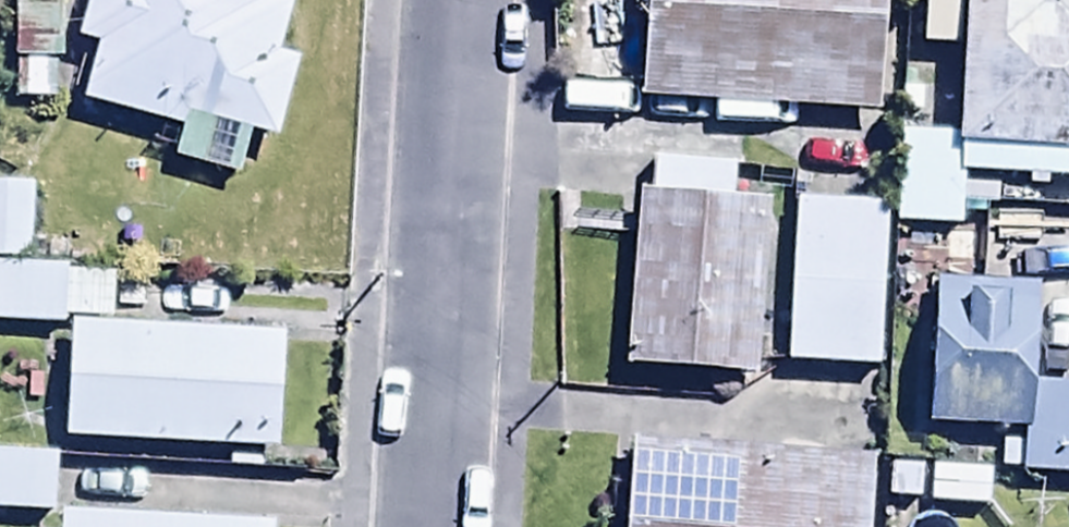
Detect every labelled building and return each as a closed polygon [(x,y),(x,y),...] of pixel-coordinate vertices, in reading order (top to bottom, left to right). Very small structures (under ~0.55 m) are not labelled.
[(78,59),(98,64),(83,120),(184,146),(176,176),(241,193),(253,148),(281,156),(302,75),(279,69),(293,15),(274,11),(277,0),(97,0),(78,59)] [(635,115),(879,128),(886,0),(643,0),(635,115)] [(895,240),(961,243),(962,223),(999,224),(1000,194),(1068,197),(1068,0),(966,0),(959,148),(900,145),(895,240)] [(648,209),(636,208),(624,386),(754,395),(766,219),(733,216),(736,175),(651,170),(648,209)] [(68,340),(69,330),(113,331),(115,286),(32,283),(35,201),(0,200),(0,338),(68,340)] [(787,384),(879,386),(884,217),(792,214),(787,384)] [(937,294),(931,440),(1020,444),(1018,486),(1068,488),(1068,401),(1033,400),(1037,298),(937,294)] [(71,339),(66,456),(281,466),(286,349),(71,339)] [(626,526),(869,526),(872,476),(630,459),(626,526)] [(54,526),(56,462),(0,460),(0,525),(54,526)] [(989,479),(891,475),(889,516),(988,520),(989,479)]
